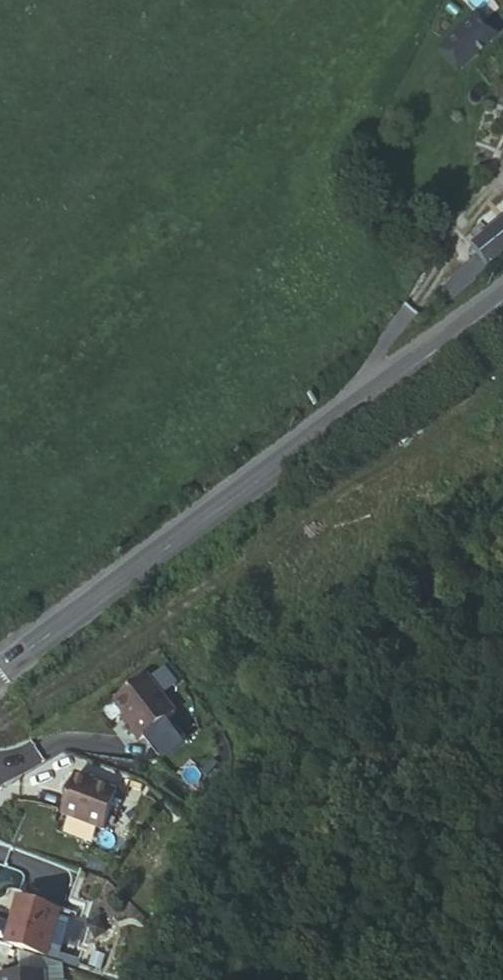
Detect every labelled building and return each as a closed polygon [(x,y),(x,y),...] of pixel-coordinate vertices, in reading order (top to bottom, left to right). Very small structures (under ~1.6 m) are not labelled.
[(502,273),(502,241),(478,262),(486,272),(493,281),(502,273)] [(493,281),(486,272),(474,281),(477,285),(484,293),(495,284),(493,281)] [(162,692),(131,717),(142,730),(149,739),(145,742),(156,755),(160,752),(178,773),(201,754),(183,733),(191,726),(162,692)] [(142,730),(138,733),(145,742),(149,739),(142,730)] [(135,811),(93,797),(81,834),(122,848),(135,811)] [(27,932),(18,961),(55,973),(58,964),(69,968),(79,936),(68,932),(69,926),(28,913),(23,930),(27,932)] [(27,932),(23,930),(14,960),(18,961),(27,932)]
